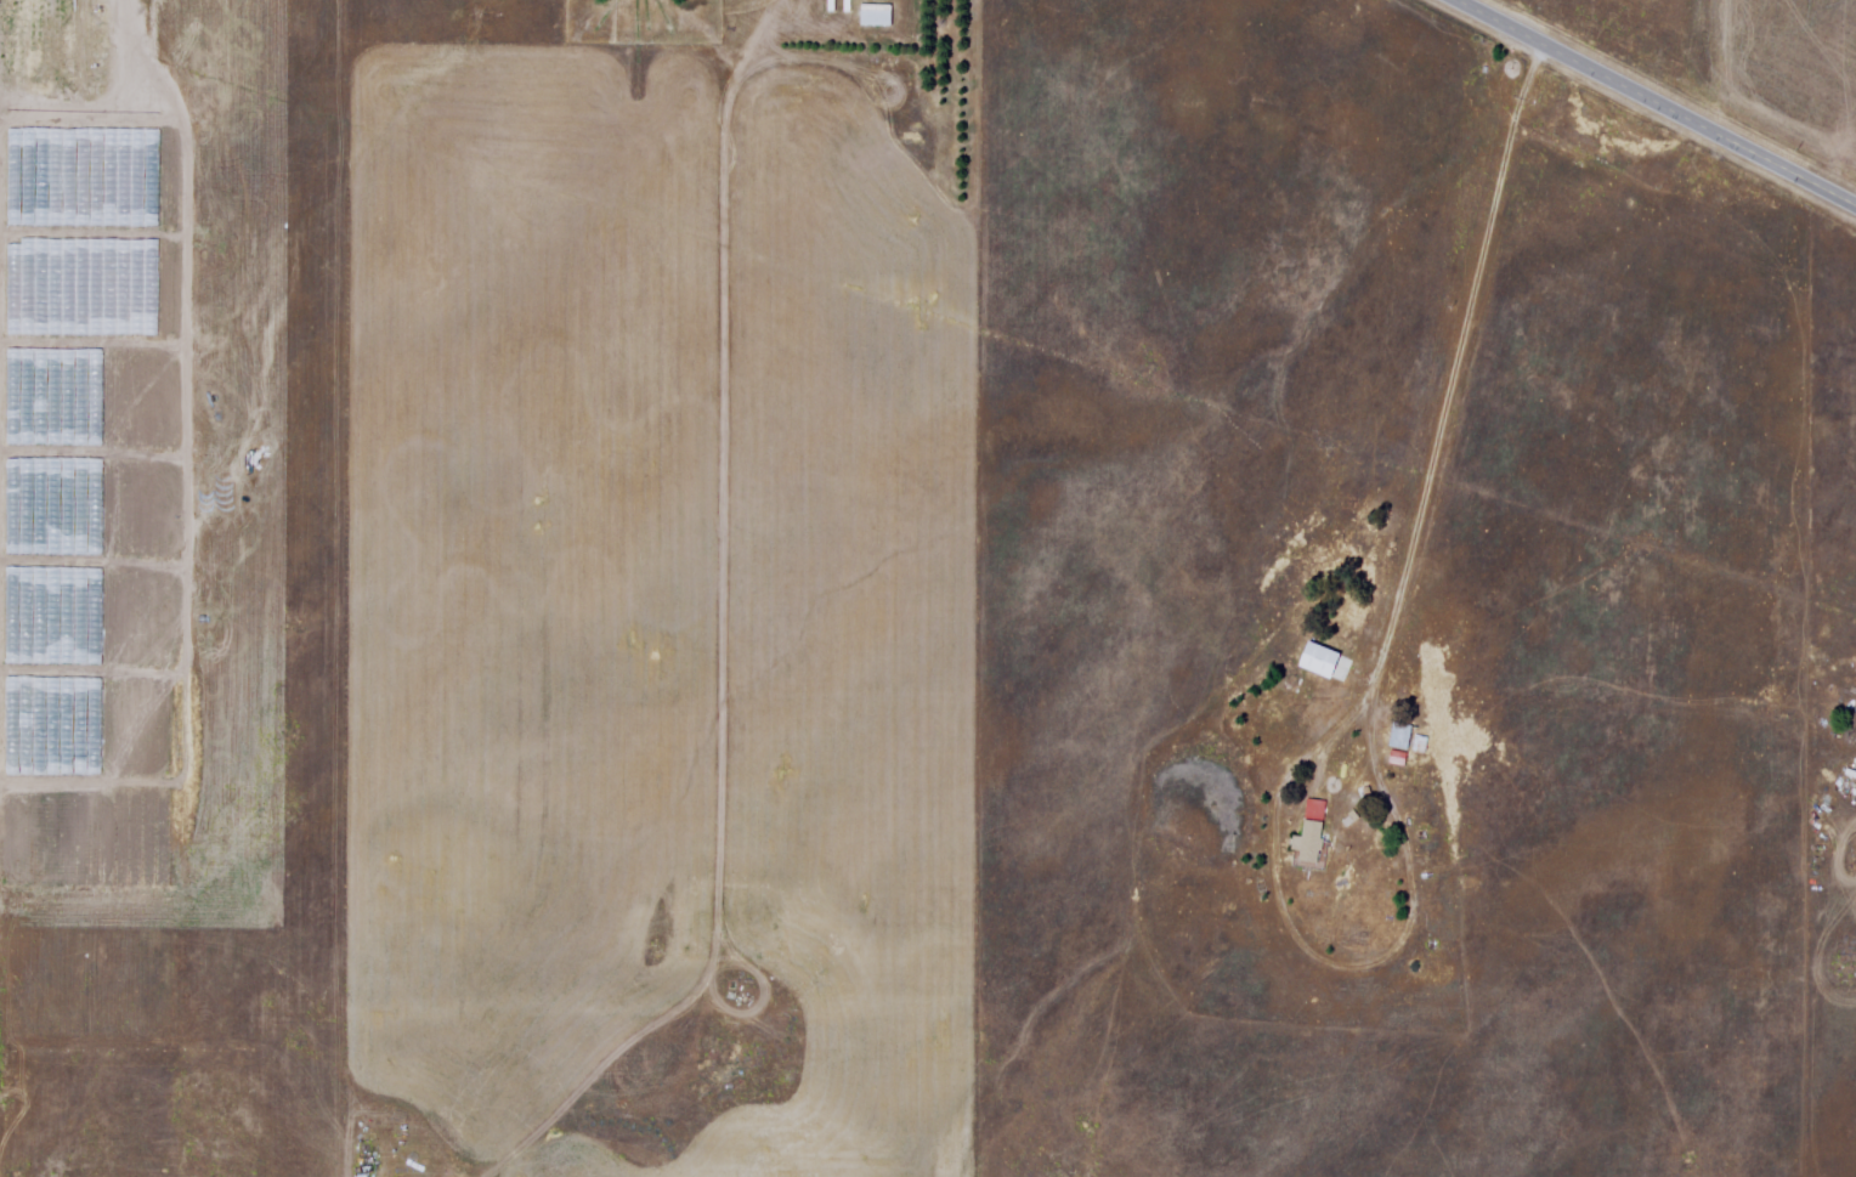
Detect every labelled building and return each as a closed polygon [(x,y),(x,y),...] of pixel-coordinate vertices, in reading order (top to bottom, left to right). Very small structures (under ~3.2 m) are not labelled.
[(862,24),(862,4),(893,4),(892,24),(862,24)] [(1300,663),(1309,638),(1341,650),(1331,675),(1300,663)] [(1392,745),(1397,723),(1414,726),(1409,748),(1392,745)] [(1399,748),(1399,726),(1388,726),(1388,748),(1399,748)] [(1414,749),(1416,734),(1428,736),(1426,752),(1414,749)] [(1391,763),(1393,749),(1409,753),(1407,765),(1391,763)] [(1306,816),(1308,798),(1328,800),(1325,819),(1306,816)] [(1303,822),(1300,865),(1322,866),(1324,824),(1303,822)]
